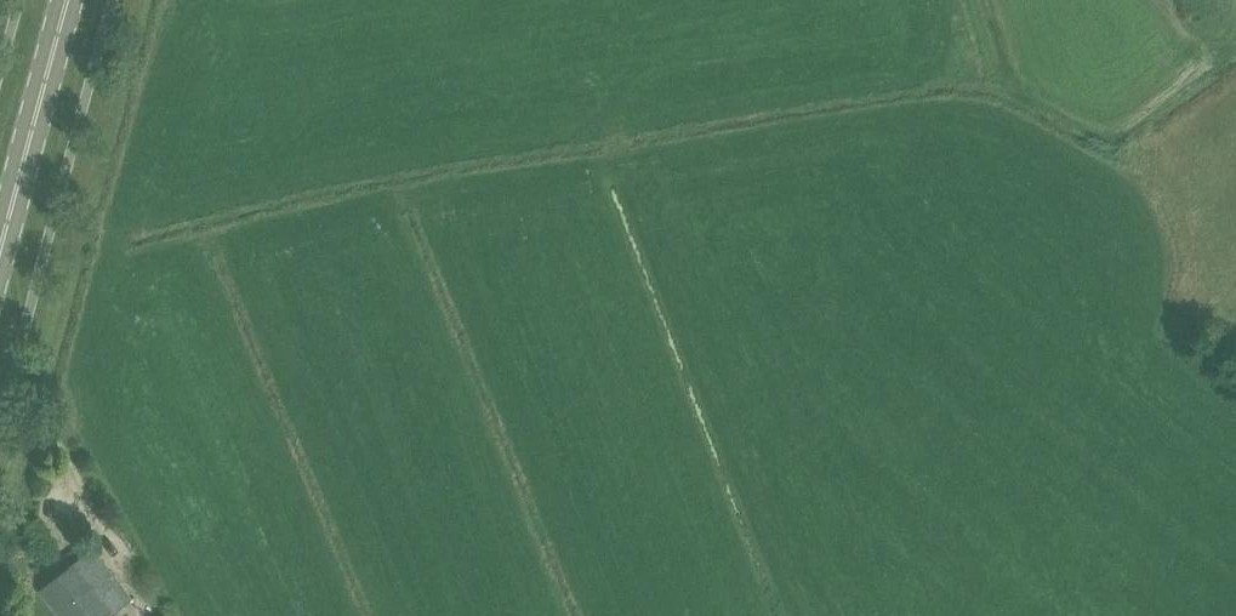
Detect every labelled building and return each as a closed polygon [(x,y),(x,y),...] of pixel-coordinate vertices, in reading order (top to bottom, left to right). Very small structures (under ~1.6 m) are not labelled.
[(132,597),(94,548),(41,590),(61,615),(108,615),(132,597)]
